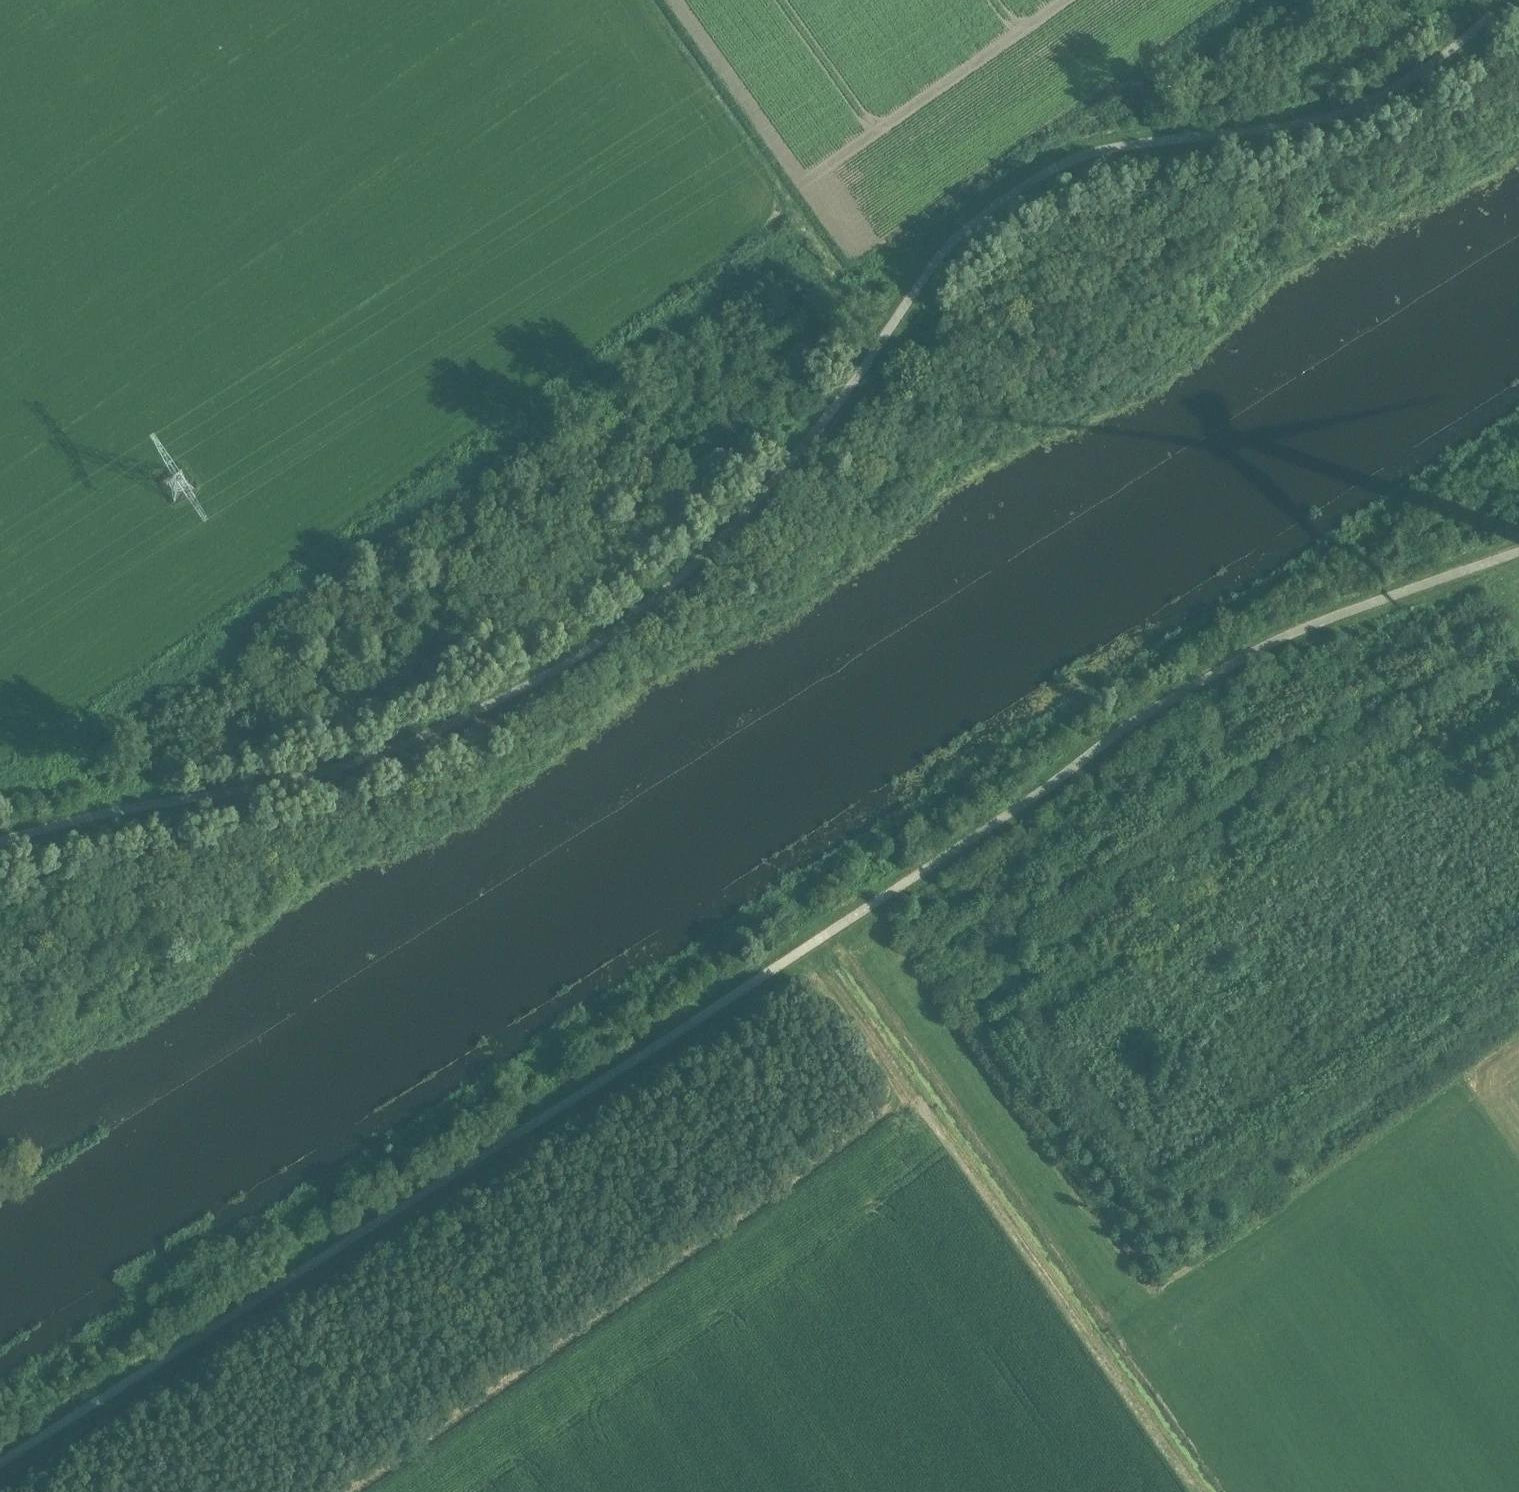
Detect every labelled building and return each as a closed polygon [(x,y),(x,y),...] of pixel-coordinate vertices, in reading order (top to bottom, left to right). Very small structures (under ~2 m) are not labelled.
[(68,12),(82,6),(80,0),(63,0),(68,12)]
